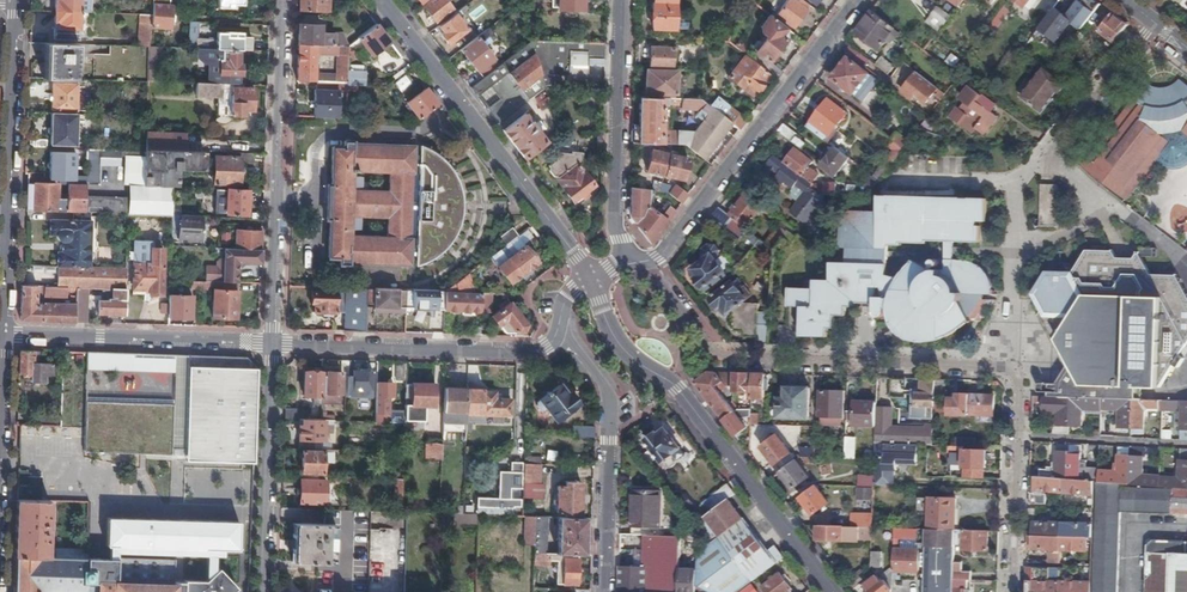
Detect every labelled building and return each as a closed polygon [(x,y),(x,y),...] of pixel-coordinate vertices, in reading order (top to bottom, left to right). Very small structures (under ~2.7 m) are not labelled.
[(55,11),(56,12),(88,13),(91,13),(91,0),(60,0),(60,1),(56,0),(55,11)] [(152,15),(151,27),(170,28),(173,0),(153,0),(152,15)] [(330,12),(330,0),(301,0),(300,11),(330,12)] [(446,0),(433,0),(424,7),(435,21),(453,8),(449,3),(446,0)] [(607,0),(558,0),(558,10),(583,10),(583,0),(607,0)] [(655,3),(654,4),(653,29),(674,29),(688,31),(689,16),(681,15),(681,8),(677,8),(677,5),(676,5),(676,0),(655,0),(655,3)] [(738,12),(743,13),(747,0),(742,0),(738,12)] [(808,4),(803,0),(788,0),(778,16),(793,26),(808,4)] [(1067,17),(1082,28),(1101,4),(1096,0),(1080,0),(1067,17)] [(465,5),(438,26),(443,32),(441,34),(448,44),(467,30),(457,17),(462,13),(463,14),(469,10),(465,5)] [(932,15),(944,25),(951,16),(938,7),(932,15)] [(880,50),(896,29),(872,11),(863,23),(856,32),(880,50)] [(88,13),(56,12),(55,22),(59,23),(59,28),(55,28),(55,39),(87,40),(88,13)] [(1001,12),(989,27),(995,32),(1004,20),(1005,15),(1001,12)] [(1114,43),(1128,24),(1117,16),(1113,13),(1099,30),(1114,43)] [(138,46),(150,47),(151,27),(152,15),(140,15),(138,46)] [(788,28),(770,15),(761,27),(763,34),(768,37),(763,43),(760,41),(757,41),(754,46),(754,49),(757,51),(756,52),(757,53),(752,60),(771,74),(778,80),(783,72),(770,61),(786,39),(782,36),(788,28)] [(197,38),(197,22),(190,22),(188,48),(200,49),(210,49),(210,39),(197,38)] [(474,38),(487,28),(483,22),(471,32),(474,38)] [(300,25),(299,44),(317,45),(320,46),(349,47),(350,46),(345,35),(322,34),(322,25),(300,25)] [(366,61),(391,42),(378,25),(352,44),(366,61)] [(797,36),(806,43),(815,32),(805,25),(797,36)] [(478,36),(485,46),(496,37),(489,28),(478,36)] [(217,49),(251,51),(252,38),(242,37),(242,33),(227,32),(227,33),(217,33),(217,49)] [(484,78),(500,65),(494,59),(494,58),(485,46),(478,36),(461,50),(478,71),(484,78)] [(605,56),(606,44),(530,41),(500,65),(484,78),(471,88),(478,97),(491,88),(501,100),(488,110),(498,123),(545,87),(555,87),(552,75),(568,75),(568,79),(587,80),(588,55),(605,56)] [(739,42),(735,47),(746,55),(749,50),(739,42)] [(79,44),(47,43),(46,79),(81,80),(81,78),(77,78),(79,44)] [(298,62),(298,80),(316,81),(317,45),(299,44),(298,62)] [(391,45),(372,57),(383,74),(402,61),(391,45)] [(337,82),(340,82),(348,82),(349,47),(320,46),(320,55),(338,55),(337,82)] [(148,82),(161,82),(162,47),(150,47),(148,82)] [(674,48),(651,47),(651,67),(673,68),(674,48)] [(944,65),(954,73),(967,56),(957,49),(944,65)] [(239,83),(240,78),(217,78),(217,60),(222,60),(223,51),(196,50),(196,59),(202,65),(206,65),(205,83),(237,84),(239,83)] [(217,60),(217,78),(240,78),(241,79),(241,65),(239,65),(239,52),(223,51),(222,60),(217,60)] [(752,60),(746,56),(729,78),(743,88),(747,83),(757,91),(758,90),(761,91),(765,85),(764,83),(771,74),(752,60)] [(877,65),(890,74),(896,66),(883,57),(877,65)] [(872,75),(850,58),(834,78),(854,94),(855,94),(857,96),(857,97),(864,102),(880,81),(872,75)] [(1058,59),(1049,71),(1059,78),(1068,67),(1058,59)] [(1058,93),(1066,84),(1059,78),(1049,71),(1043,66),(1021,96),(1041,111),(1056,91),(1058,93)] [(402,68),(390,77),(400,91),(412,82),(402,68)] [(678,70),(648,69),(647,93),(676,94),(678,70)] [(928,103),(939,88),(919,72),(904,91),(914,98),(917,94),(928,103)] [(1180,80),(1146,84),(1083,166),(1113,189),(1126,199),(1158,158),(1166,147),(1164,146),(1168,141),(1158,133),(1160,131),(1162,128),(1166,126),(1171,124),(1175,124),(1179,124),(1186,130),(1186,85),(1180,80)] [(316,90),(315,117),(339,118),(340,82),(337,82),(325,81),(322,81),(318,81),(318,90),(316,90)] [(53,83),(52,110),(78,111),(78,84),(53,83)] [(237,88),(237,84),(205,83),(197,83),(196,97),(219,98),(218,114),(243,116),(243,111),(252,111),(253,89),(237,88)] [(753,96),(757,91),(747,83),(743,88),(753,96)] [(997,115),(990,110),(983,104),(989,97),(984,93),(982,95),(970,85),(965,93),(970,97),(960,109),(958,108),(951,117),(971,132),(975,127),(984,133),(997,115)] [(420,118),(439,104),(426,88),(408,103),(420,118)] [(551,104),(548,96),(540,103),(544,110),(551,104)] [(990,110),(996,103),(989,97),(983,104),(990,110)] [(639,124),(634,125),(633,143),(669,144),(669,131),(669,125),(662,125),(663,105),(670,105),(679,105),(679,102),(679,98),(640,98),(639,124)] [(702,100),(702,99),(679,98),(679,102),(683,102),(683,110),(699,110),(708,117),(694,135),(689,132),(669,131),(669,144),(671,144),(685,145),(704,160),(732,124),(710,107),(702,100)] [(717,98),(710,107),(732,124),(740,129),(747,120),(717,98)] [(829,100),(807,126),(827,141),(848,114),(829,100)] [(84,114),(92,115),(92,106),(84,106),(84,114)] [(530,111),(504,130),(509,137),(525,158),(545,141),(539,134),(545,128),(540,121),(534,126),(530,121),(534,117),(530,111)] [(77,114),(52,114),(51,145),(76,146),(77,114)] [(797,133),(785,124),(779,131),(803,149),(807,143),(799,136),(797,133)] [(1179,124),(1175,124),(1171,124),(1166,126),(1162,128),(1160,131),(1158,133),(1168,141),(1164,146),(1166,147),(1158,158),(1161,161),(1163,163),(1165,165),(1167,166),(1172,167),(1176,167),(1179,167),(1183,166),(1185,165),(1186,164),(1186,130),(1179,124)] [(184,151),(185,132),(146,131),(145,151),(145,157),(126,156),(125,185),(129,185),(160,186),(160,170),(164,171),(164,168),(168,168),(168,186),(173,187),(181,187),(182,169),(204,170),(204,152),(184,151)] [(905,149),(910,142),(898,132),(892,139),(905,149)] [(30,139),(30,147),(44,148),(44,140),(30,139)] [(435,148),(429,144),(424,142),(421,141),(421,151),(421,157),(415,156),(415,150),(415,147),(353,145),(353,143),(345,142),(344,148),(333,148),(332,185),(331,185),(330,202),(329,221),(331,221),(330,251),(349,251),(348,263),(411,265),(412,252),(412,244),(417,244),(417,252),(417,262),(424,259),(431,256),(437,252),(444,246),(449,241),(453,236),(456,230),(459,225),(461,218),(462,214),(463,210),(463,205),(463,201),(463,195),(463,190),(461,185),(460,180),(458,175),(455,170),(453,165),(450,161),(443,154),(440,151),(435,148)] [(786,162),(804,176),(808,171),(814,162),(797,148),(786,162)] [(86,149),(86,177),(86,184),(98,185),(98,149),(86,149)] [(853,161),(836,149),(829,157),(827,156),(825,158),(827,160),(823,166),(837,176),(847,163),(850,165),(853,161)] [(120,166),(121,150),(101,150),(101,165),(120,166)] [(564,189),(573,201),(595,185),(586,172),(585,173),(579,165),(581,162),(582,152),(571,150),(571,153),(557,151),(556,160),(549,166),(558,178),(558,179),(565,188),(564,189)] [(647,171),(664,175),(670,151),(666,151),(665,154),(652,151),(647,171)] [(670,151),(664,175),(685,179),(689,159),(672,155),(673,152),(670,151)] [(51,152),(50,183),(58,183),(67,184),(86,184),(86,177),(76,176),(76,153),(51,152)] [(215,177),(214,184),(240,185),(240,161),(254,161),(254,154),(240,153),(240,158),(216,157),(215,166),(212,166),(212,176),(215,177)] [(879,182),(887,173),(881,169),(874,178),(879,182)] [(808,171),(804,176),(808,179),(812,174),(808,171)] [(850,177),(850,182),(872,184),(872,180),(859,171),(858,177),(850,177)] [(817,208),(825,209),(826,194),(821,194),(812,188),(815,184),(808,179),(804,176),(797,184),(807,192),(792,212),(806,222),(817,208)] [(653,180),(651,189),(666,192),(668,183),(653,180)] [(34,195),(33,210),(33,211),(128,213),(128,216),(164,216),(165,199),(129,198),(86,197),(86,184),(67,184),(67,199),(58,199),(58,197),(62,197),(62,193),(58,193),(58,183),(50,183),(34,183),(34,195)] [(821,194),(826,194),(836,195),(837,184),(824,183),(823,187),(815,184),(812,188),(821,194)] [(165,199),(164,216),(172,216),(172,215),(173,187),(168,186),(160,186),(129,185),(129,198),(165,199)] [(1040,185),(1040,194),(1058,195),(1058,185),(1050,185),(1040,185)] [(670,194),(682,203),(689,195),(675,186),(670,194)] [(748,192),(762,204),(764,201),(759,197),(761,194),(752,187),(748,192)] [(660,191),(632,188),(631,216),(652,243),(677,211),(669,206),(662,216),(658,214),(661,211),(658,209),(656,212),(644,202),(645,195),(667,198),(668,192),(660,191)] [(247,216),(248,192),(218,189),(218,204),(227,204),(226,214),(247,216)] [(730,214),(746,226),(763,205),(762,204),(748,192),(730,214)] [(1058,195),(1040,194),(1039,223),(1036,227),(1040,227),(1058,227),(1058,195)] [(815,289),(789,288),(789,307),(803,308),(802,337),(829,338),(829,330),(835,330),(835,317),(846,317),(847,308),(857,309),(858,305),(862,305),(869,305),(876,305),(875,314),(877,317),(879,319),(882,319),(884,319),(887,316),(887,311),(890,311),(890,317),(891,322),(893,327),(896,332),(901,336),(908,340),(917,343),(925,342),(934,340),(941,338),(950,334),(957,330),(965,324),(969,319),(966,313),(971,310),(975,304),(978,304),(978,296),(994,296),(993,290),(992,282),(988,275),(984,271),(980,267),(975,264),(969,263),(964,262),(954,262),(955,243),(980,245),(981,228),(978,228),(978,223),(987,223),(988,199),(966,199),(879,196),(879,212),(842,211),(840,249),(848,249),(847,263),(832,263),(832,280),(815,280),(815,289)] [(771,216),(774,213),(765,206),(763,210),(771,216)] [(720,207),(712,217),(726,228),(728,226),(742,237),(749,229),(746,226),(730,214),(720,207)] [(201,240),(202,217),(181,215),(181,220),(179,221),(177,239),(201,240)] [(56,235),(58,239),(90,240),(91,222),(51,220),(50,234),(56,235)] [(525,231),(531,226),(527,221),(521,225),(525,231)] [(767,242),(775,249),(785,236),(793,242),(797,236),(789,230),(788,232),(780,226),(767,242)] [(501,237),(506,245),(518,236),(511,228),(501,237)] [(235,249),(261,250),(262,240),(262,232),(236,231),(235,249)] [(752,241),(756,245),(761,238),(757,235),(752,241)] [(760,248),(766,241),(761,238),(756,245),(760,248)] [(56,267),(89,268),(90,240),(58,239),(59,241),(62,242),(62,253),(57,253),(56,267)] [(698,278),(710,293),(730,277),(717,259),(720,257),(721,250),(716,244),(710,243),(703,247),(703,255),(706,259),(693,269),(699,277),(698,278)] [(506,275),(511,283),(538,262),(526,247),(518,253),(515,249),(511,252),(514,256),(499,266),(499,270),(503,274),(506,275)] [(241,262),(261,263),(261,250),(235,249),(225,248),(224,258),(219,258),(217,261),(216,266),(206,266),(205,281),(237,282),(237,272),(240,269),(241,262)] [(1058,384),(1041,384),(1041,392),(1053,393),(1053,397),(1141,400),(1141,388),(1144,388),(1162,388),(1176,366),(1181,369),(1186,359),(1182,356),(1186,349),(1186,305),(1185,305),(1185,299),(1186,299),(1186,292),(1179,277),(1153,276),(1144,259),(1144,258),(1160,259),(1160,250),(1142,249),(1142,255),(1140,255),(1138,259),(1136,263),(1124,268),(1119,259),(1116,252),(1090,252),(1086,257),(1080,256),(1080,263),(1082,263),(1079,267),(1073,267),(1073,273),(1049,272),(1034,295),(1036,297),(1035,303),(1039,303),(1044,314),(1042,318),(1047,319),(1057,337),(1055,338),(1054,341),(1056,346),(1060,347),(1062,346),(1065,351),(1072,364),(1063,378),(1064,380),(1061,385),(1058,384)] [(150,289),(149,294),(162,295),(163,265),(162,265),(163,252),(152,252),(151,264),(133,264),(133,289),(150,289)] [(89,268),(56,267),(55,287),(77,288),(87,288),(104,289),(125,289),(126,268),(89,268)] [(445,311),(491,313),(493,294),(474,293),(468,275),(445,292),(445,310),(445,311)] [(197,281),(197,289),(214,290),(213,318),(236,319),(238,282),(237,282),(205,281),(197,281)] [(418,282),(418,291),(437,291),(437,282),(418,282)] [(757,344),(769,344),(770,324),(758,324),(760,302),(744,302),(752,296),(746,287),(741,291),(734,282),(713,298),(721,308),(723,307),(728,313),(732,311),(736,316),(732,319),(735,322),(733,330),(744,331),(744,336),(757,337),(757,344)] [(54,322),(75,323),(76,304),(60,304),(60,306),(43,306),(43,308),(36,308),(38,291),(42,291),(42,294),(45,294),(45,298),(67,299),(67,292),(76,292),(77,288),(55,287),(25,286),(21,286),(21,303),(20,321),(54,322)] [(76,304),(75,323),(86,323),(87,288),(77,288),(76,292),(76,297),(76,302),(76,304)] [(343,288),(342,331),(366,332),(367,306),(368,289),(343,288)] [(98,314),(125,314),(125,289),(104,289),(103,300),(99,300),(98,314)] [(368,289),(367,306),(374,306),(375,308),(398,308),(406,309),(407,290),(368,289)] [(407,290),(406,309),(445,310),(445,292),(437,291),(418,291),(407,290)] [(336,292),(312,291),(311,303),(314,303),(314,312),(336,312),(336,292)] [(169,296),(168,318),(191,319),(192,296),(169,296)] [(493,317),(505,333),(524,332),(528,325),(511,303),(493,317)] [(37,363),(37,350),(19,350),(19,374),(31,374),(31,379),(35,382),(40,382),(45,380),(45,375),(53,375),(53,363),(37,363)] [(247,358),(189,356),(187,460),(254,461),(257,369),(247,358)] [(377,382),(378,362),(369,361),(369,370),(361,370),(361,371),(354,371),(354,379),(350,379),(350,389),(376,390),(377,382)] [(406,381),(407,363),(397,362),(396,381),(406,381)] [(85,395),(82,452),(172,456),(172,448),(173,448),(174,427),(176,427),(177,412),(176,412),(177,399),(115,396),(116,390),(132,391),(133,372),(101,370),(101,376),(113,377),(113,390),(109,390),(109,394),(101,394),(101,395),(85,395)] [(323,376),(323,372),(305,371),(304,395),(322,396),(323,376)] [(321,420),(329,420),(330,414),(326,414),(327,399),(340,400),(340,394),(341,394),(341,373),(327,372),(327,375),(323,376),(322,396),(321,420)] [(711,402),(724,419),(739,409),(735,403),(732,405),(725,395),(728,393),(725,389),(724,390),(723,387),(727,384),(717,373),(709,372),(702,377),(696,383),(711,402)] [(736,373),(717,373),(727,384),(735,386),(736,373)] [(741,373),(736,373),(735,386),(735,391),(748,392),(749,373),(741,373)] [(754,373),(753,397),(765,397),(766,374),(754,373)] [(890,378),(889,397),(905,397),(906,378),(890,378)] [(934,406),(934,401),(935,379),(921,379),(921,390),(921,392),(917,392),(916,405),(912,405),(912,414),(930,415),(930,411),(928,411),(928,405),(934,406)] [(945,401),(945,379),(935,379),(934,401),(945,401)] [(390,382),(377,382),(376,390),(375,421),(389,422),(389,396),(393,396),(394,387),(390,387),(390,382)] [(412,385),(406,385),(405,417),(405,423),(404,442),(411,442),(412,423),(411,423),(412,405),(434,406),(435,384),(412,383),(412,385)] [(473,384),(467,384),(467,390),(466,414),(493,415),(493,419),(497,419),(496,423),(503,423),(503,415),(511,415),(511,400),(495,399),(495,392),(484,392),(484,390),(473,390),(473,384)] [(552,417),(550,420),(552,423),(555,421),(556,421),(564,415),(568,421),(581,412),(576,406),(577,405),(569,394),(568,395),(560,385),(540,400),(540,401),(537,403),(537,406),(540,410),(543,410),(546,408),(552,417)] [(778,418),(809,419),(810,387),(786,386),(786,398),(779,398),(778,418)] [(443,423),(466,424),(466,414),(467,390),(444,390),(443,421),(443,423)] [(820,416),(843,417),(844,391),(821,390),(820,416)] [(921,392),(921,390),(912,390),(912,405),(916,405),(917,392),(921,392)] [(569,394),(577,405),(579,404),(571,393),(569,394)] [(994,394),(957,393),(957,398),(950,398),(949,414),(986,414),(986,419),(991,419),(992,414),(994,414),(994,394)] [(1141,400),(1053,397),(1046,397),(1045,412),(1053,412),(1057,416),(1057,425),(1054,425),(1054,433),(1069,434),(1069,425),(1082,425),(1082,416),(1085,416),(1085,413),(1101,414),(1101,408),(1119,409),(1119,427),(1144,428),(1144,410),(1149,407),(1159,408),(1159,405),(1166,406),(1166,411),(1178,411),(1179,401),(1156,401),(1143,400),(1141,400)] [(854,425),(876,425),(877,408),(877,402),(855,402),(855,407),(848,407),(847,419),(855,419),(854,425)] [(724,419),(737,435),(747,427),(741,419),(752,417),(752,409),(742,409),(740,407),(739,409),(724,419)] [(303,409),(285,408),(285,419),(300,420),(303,419),(303,409)] [(543,410),(550,420),(552,417),(546,408),(543,410)] [(919,444),(929,445),(933,445),(933,425),(925,425),(925,428),(893,426),(893,409),(877,408),(876,425),(876,443),(919,444)] [(299,449),(315,450),(316,441),(324,441),(324,432),(329,432),(329,420),(321,420),(303,419),(300,420),(299,449)] [(758,445),(775,433),(766,420),(749,432),(758,445)] [(442,459),(443,423),(443,421),(430,421),(429,443),(427,443),(426,459),(442,459)] [(594,438),(595,427),(574,426),(573,437),(594,438)] [(681,448),(666,429),(659,435),(657,433),(647,441),(668,468),(670,467),(672,468),(677,464),(677,462),(679,461),(675,456),(682,451),(680,449),(681,448)] [(778,436),(763,447),(776,465),(791,453),(778,436)] [(846,458),(855,459),(856,437),(847,436),(846,458)] [(1040,467),(1040,476),(1062,478),(1091,480),(1095,481),(1099,481),(1100,470),(1100,469),(1087,468),(1087,463),(1081,463),(1081,452),(1069,452),(1069,443),(1057,442),(1057,448),(1056,448),(1055,460),(1052,460),(1052,464),(1052,467),(1046,467),(1040,467)] [(875,485),(894,486),(894,469),(895,462),(898,462),(918,462),(919,444),(876,443),(875,459),(875,475),(875,485)] [(964,478),(984,478),(984,467),(986,467),(986,450),(965,449),(965,446),(949,445),(948,453),(952,453),(951,464),(960,464),(961,460),(964,460),(964,465),(964,467),(965,467),(964,478)] [(1129,484),(1130,456),(1131,448),(1118,447),(1118,455),(1117,464),(1117,471),(1114,471),(1100,470),(1099,481),(1129,484)] [(801,448),(801,457),(805,458),(813,458),(815,458),(816,448),(801,448)] [(1186,488),(1186,449),(1182,449),(1181,460),(1180,460),(1179,476),(1142,473),(1143,456),(1130,456),(1129,484),(1168,486),(1173,487),(1186,488)] [(323,474),(325,452),(303,451),(302,473),(323,474)] [(796,460),(781,472),(794,488),(809,477),(796,460)] [(522,482),(523,463),(509,463),(509,471),(497,470),(496,497),(476,497),(475,514),(513,515),(513,507),(519,507),(520,497),(510,497),(510,488),(522,489),(522,482)] [(540,463),(523,463),(522,482),(539,483),(540,463)] [(31,474),(18,473),(17,501),(40,501),(41,477),(31,477),(31,474)] [(875,486),(875,485),(875,475),(860,474),(859,486),(872,486),(875,486)] [(1040,476),(1031,476),(1031,491),(1030,503),(1046,504),(1046,494),(1037,493),(1037,490),(1062,492),(1062,478),(1040,476)] [(1062,478),(1062,492),(1091,494),(1091,480),(1062,478)] [(402,512),(403,479),(395,479),(394,512),(402,512)] [(326,488),(326,481),(301,480),(300,503),(326,504),(326,495),(329,495),(329,488),(326,488)] [(1094,508),(1093,537),(1092,566),(1091,582),(1091,591),(1117,591),(1119,509),(1167,513),(1168,486),(1129,484),(1099,481),(1095,481),(1094,508)] [(543,484),(539,483),(522,482),(522,489),(522,496),(542,496),(543,484)] [(565,518),(580,518),(581,482),(566,482),(566,487),(559,486),(558,500),(554,500),(554,504),(558,504),(558,513),(566,513),(565,518)] [(711,512),(729,500),(736,494),(729,484),(702,504),(710,514),(711,512)] [(829,502),(815,486),(801,497),(814,513),(829,502)] [(874,499),(875,486),(872,486),(872,488),(872,497),(858,497),(858,499),(874,499)] [(1173,487),(1171,514),(1186,515),(1186,488),(1173,487)] [(859,488),(858,497),(872,497),(872,488),(859,488)] [(661,526),(662,490),(635,490),(634,526),(661,526)] [(686,495),(680,500),(688,509),(694,504),(686,495)] [(929,529),(956,530),(957,499),(930,498),(929,529)] [(697,576),(754,532),(729,500),(711,512),(713,515),(716,513),(729,529),(697,553),(697,570),(697,576)] [(16,528),(16,556),(48,557),(49,501),(40,501),(17,501),(16,528)] [(873,527),(874,513),(853,513),(852,526),(861,527),(873,527)] [(109,517),(108,546),(239,550),(240,521),(109,517)] [(536,517),(526,517),(525,544),(535,545),(536,517)] [(535,545),(535,552),(545,552),(547,517),(536,517),(535,545)] [(585,554),(586,518),(580,518),(565,518),(559,517),(558,531),(555,531),(555,538),(558,539),(558,553),(578,554),(585,554)] [(1034,526),(1030,526),(1029,535),(1061,536),(1061,523),(1034,522),(1034,526)] [(1089,524),(1061,523),(1061,536),(1089,537),(1089,524)] [(335,564),(336,525),(296,524),(296,534),(293,536),(293,552),(295,552),(295,562),(335,564)] [(860,540),(861,527),(852,526),(805,525),(809,531),(819,531),(819,539),(860,540)] [(899,549),(900,528),(895,528),(894,574),(898,574),(897,571),(919,572),(919,550),(899,549)] [(954,579),(955,563),(956,530),(929,529),(927,529),(925,580),(924,591),(954,591),(954,579)] [(988,550),(989,531),(960,530),(960,535),(963,535),(963,549),(988,550)] [(784,557),(776,546),(769,552),(754,532),(697,576),(696,586),(708,591),(709,591),(739,591),(784,557)] [(647,567),(680,568),(681,536),(645,535),(645,550),(647,550),(647,567)] [(1061,536),(1029,535),(1029,544),(1033,544),(1033,548),(1060,549),(1061,536)] [(1089,537),(1061,536),(1060,549),(1088,550),(1089,537)] [(1142,537),(1141,551),(1147,552),(1146,591),(1186,591),(1186,539),(1142,537)] [(57,549),(57,557),(87,558),(87,550),(57,549)] [(883,551),(873,551),(872,567),(883,567),(883,551)] [(1046,563),(1060,563),(1060,551),(1046,551),(1046,563)] [(577,584),(578,554),(558,553),(549,553),(549,561),(558,562),(558,584),(577,584)] [(237,588),(216,565),(207,573),(210,577),(207,579),(205,581),(184,580),(184,582),(175,581),(176,560),(117,558),(117,560),(117,566),(100,566),(100,559),(87,558),(57,557),(48,557),(16,556),(14,591),(233,591),(237,588)] [(955,563),(954,579),(968,580),(972,580),(972,572),(964,571),(962,570),(962,563),(955,563)] [(680,570),(680,568),(647,567),(620,566),(620,580),(620,591),(680,591),(680,570)] [(1059,581),(1059,568),(1052,568),(1052,567),(1039,567),(1035,567),(1034,567),(1030,567),(1030,580),(1028,580),(1027,591),(1059,591),(1059,581)] [(697,576),(697,570),(680,570),(680,591),(696,591),(696,586),(697,576)] [(848,581),(855,590),(869,580),(862,571),(848,581)] [(793,589),(781,573),(763,587),(767,591),(790,591),(793,589)] [(893,588),(886,580),(883,582),(878,576),(867,585),(871,591),(869,591),(888,591),(893,588)] [(968,580),(954,579),(954,591),(967,591),(968,580)] [(1091,582),(1059,581),(1059,591),(1091,591),(1091,582)]
